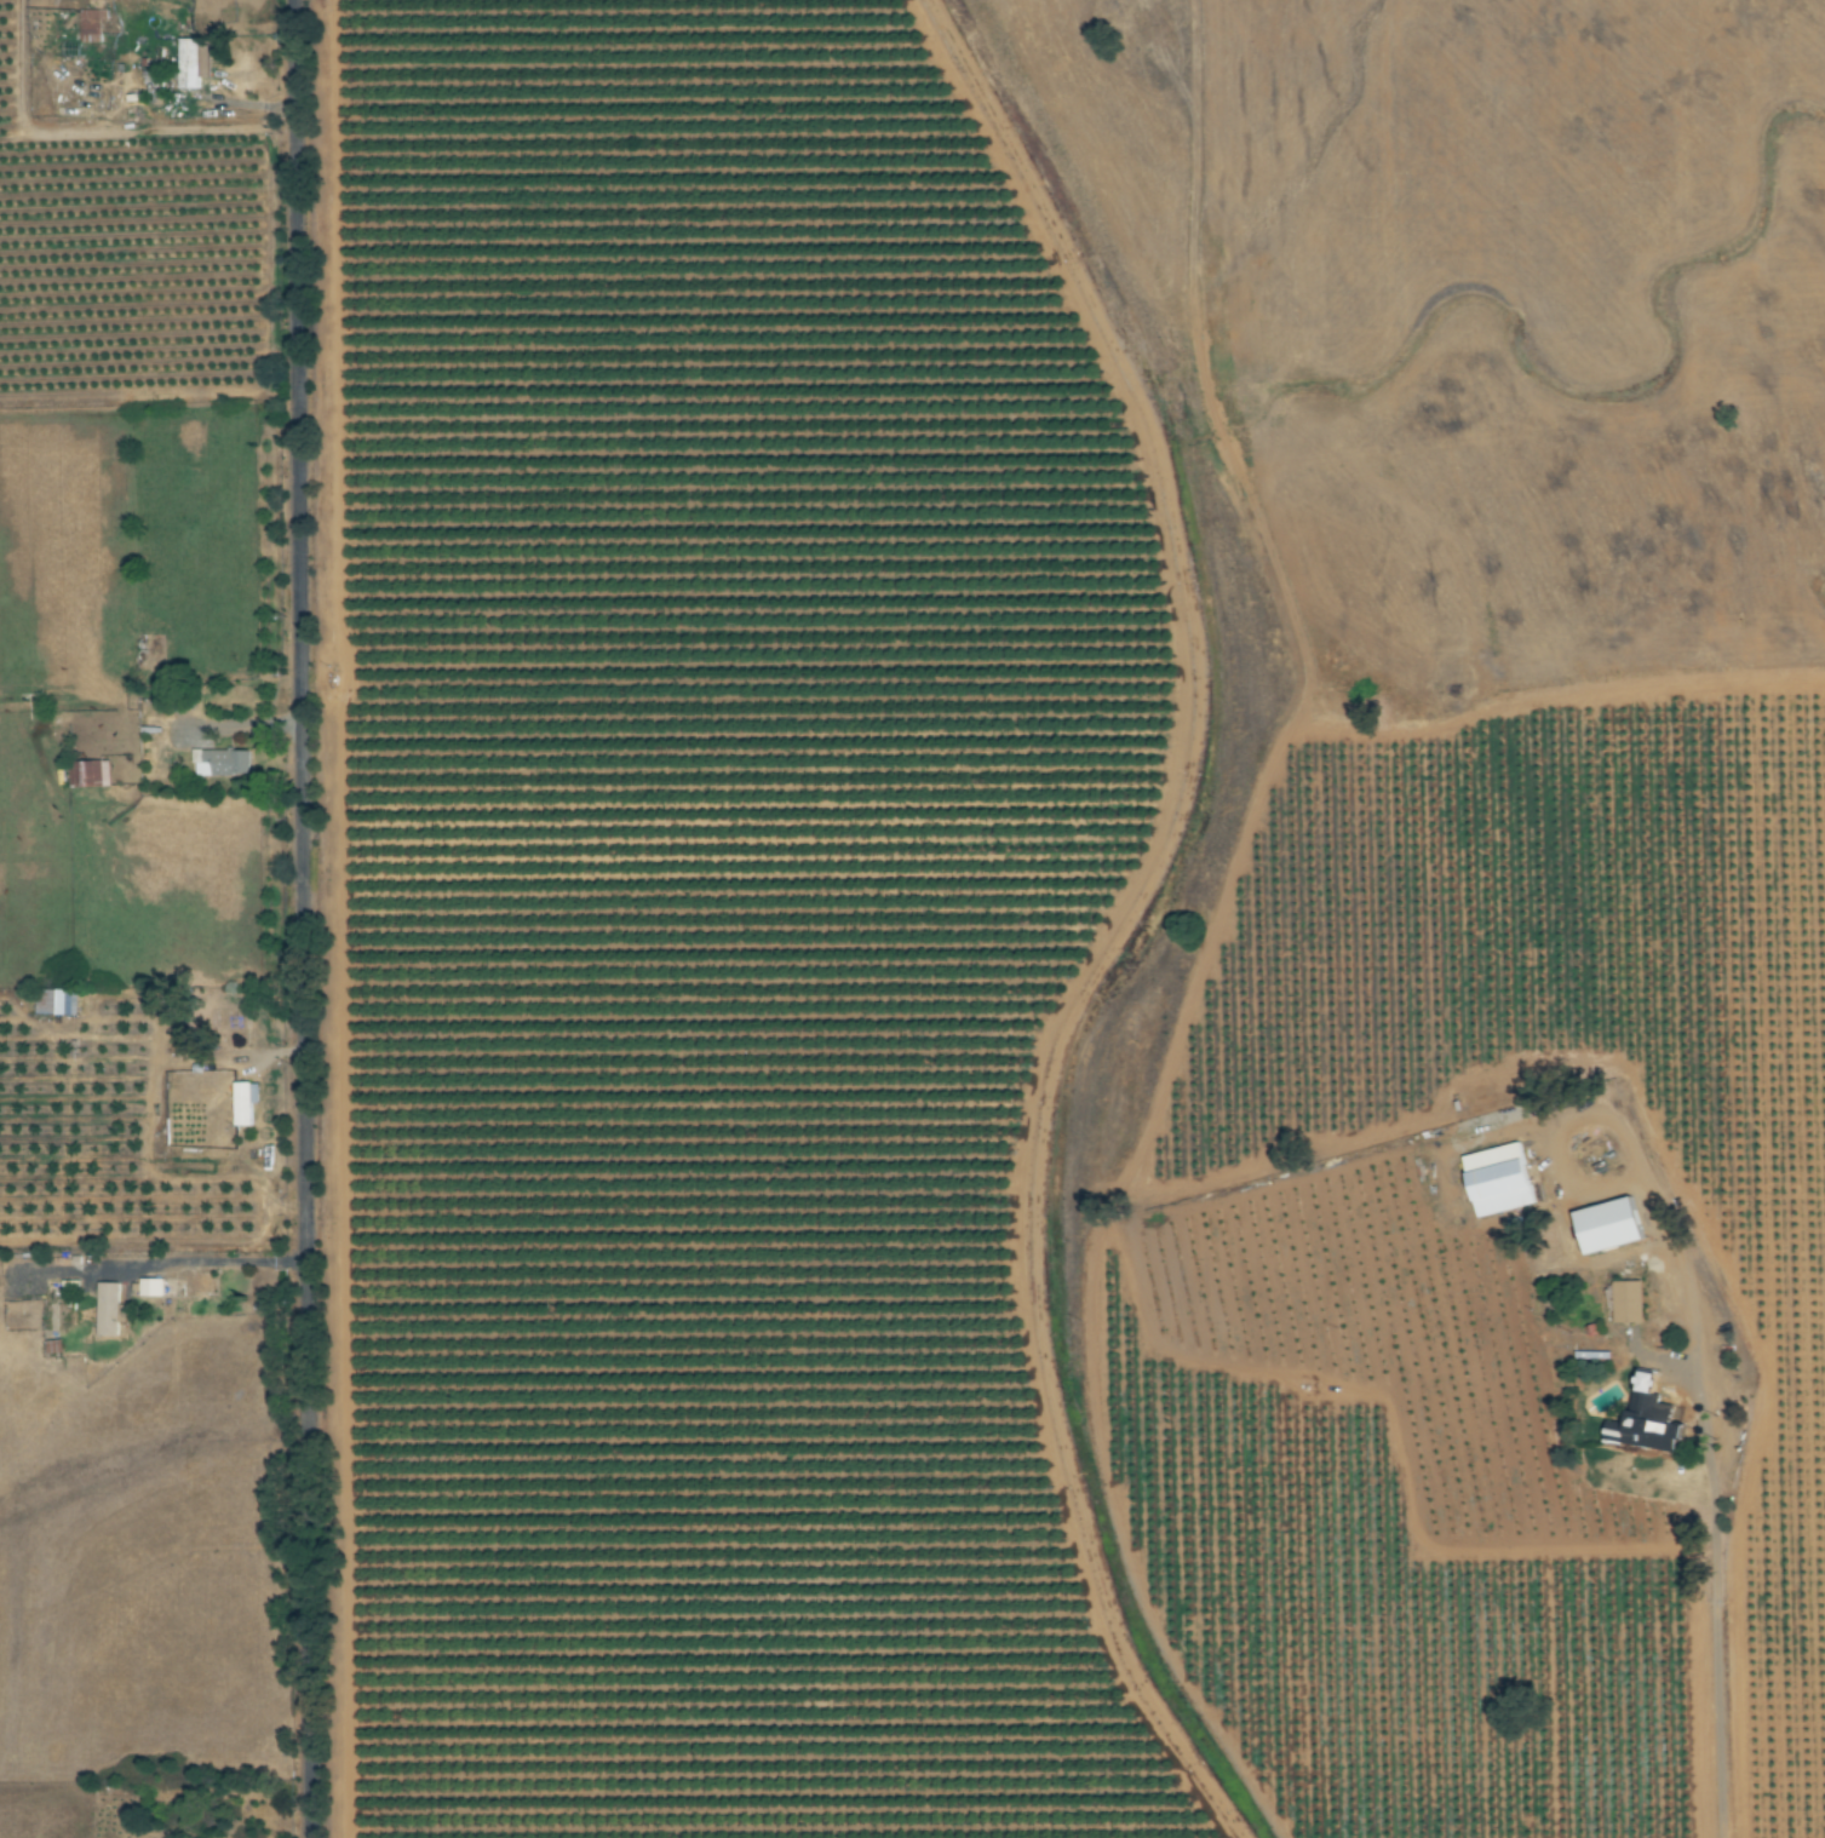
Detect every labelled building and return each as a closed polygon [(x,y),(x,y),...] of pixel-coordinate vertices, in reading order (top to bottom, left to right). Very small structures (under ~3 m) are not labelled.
[(198,40),(179,39),(178,89),(198,90),(198,77),(207,78),(208,46),(198,46),(198,40)] [(196,776),(249,777),(250,752),(192,751),(192,765),(196,766),(196,776)] [(69,789),(109,788),(109,762),(69,763),(69,789)] [(35,1015),(65,1016),(66,991),(35,990),(35,1015)] [(234,1084),(235,1127),(252,1127),(251,1105),(259,1105),(259,1083),(234,1084)] [(1464,1157),(1478,1219),(1536,1206),(1521,1144),(1464,1157)] [(1575,1213),(1586,1257),(1644,1243),(1634,1199),(1575,1213)] [(212,1272),(193,1273),(194,1294),(213,1293),(212,1272)] [(163,1296),(163,1279),(140,1279),(140,1296),(163,1296)] [(1642,1281),(1613,1281),(1614,1323),(1643,1322),(1642,1281)] [(119,1282),(98,1282),(97,1336),(118,1336),(119,1282)] [(1674,1454),(1676,1439),(1684,1440),(1686,1427),(1672,1424),(1675,1406),(1654,1403),(1657,1383),(1636,1380),(1629,1426),(1607,1423),(1603,1443),(1674,1454)]
